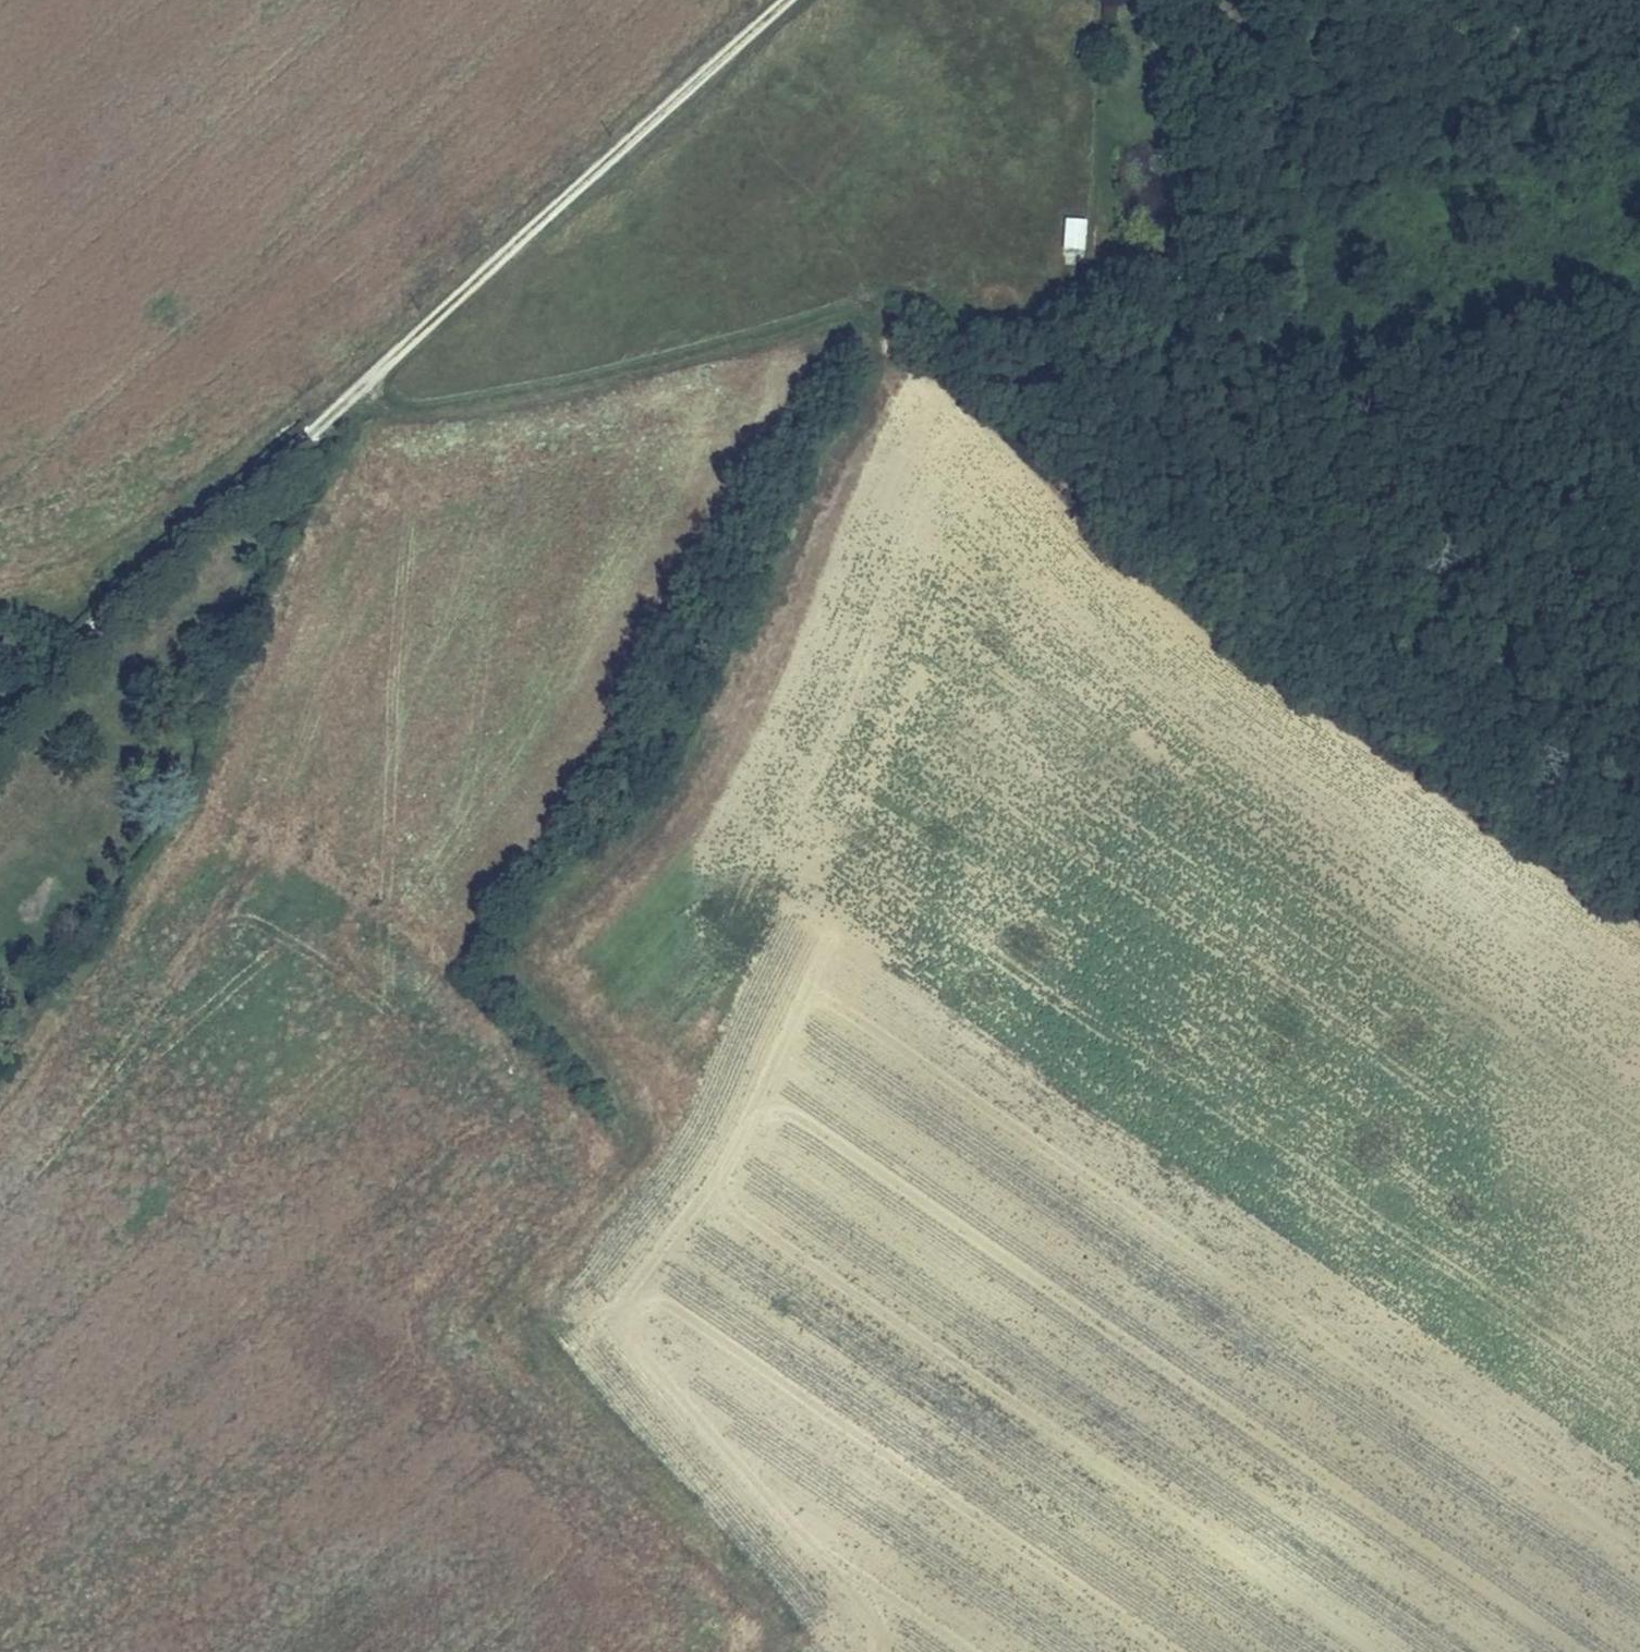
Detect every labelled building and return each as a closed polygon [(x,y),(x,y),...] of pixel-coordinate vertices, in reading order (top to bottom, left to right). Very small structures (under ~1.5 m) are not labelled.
[(1082,254),(1084,219),(1062,218),(1059,252),(1082,254)]
